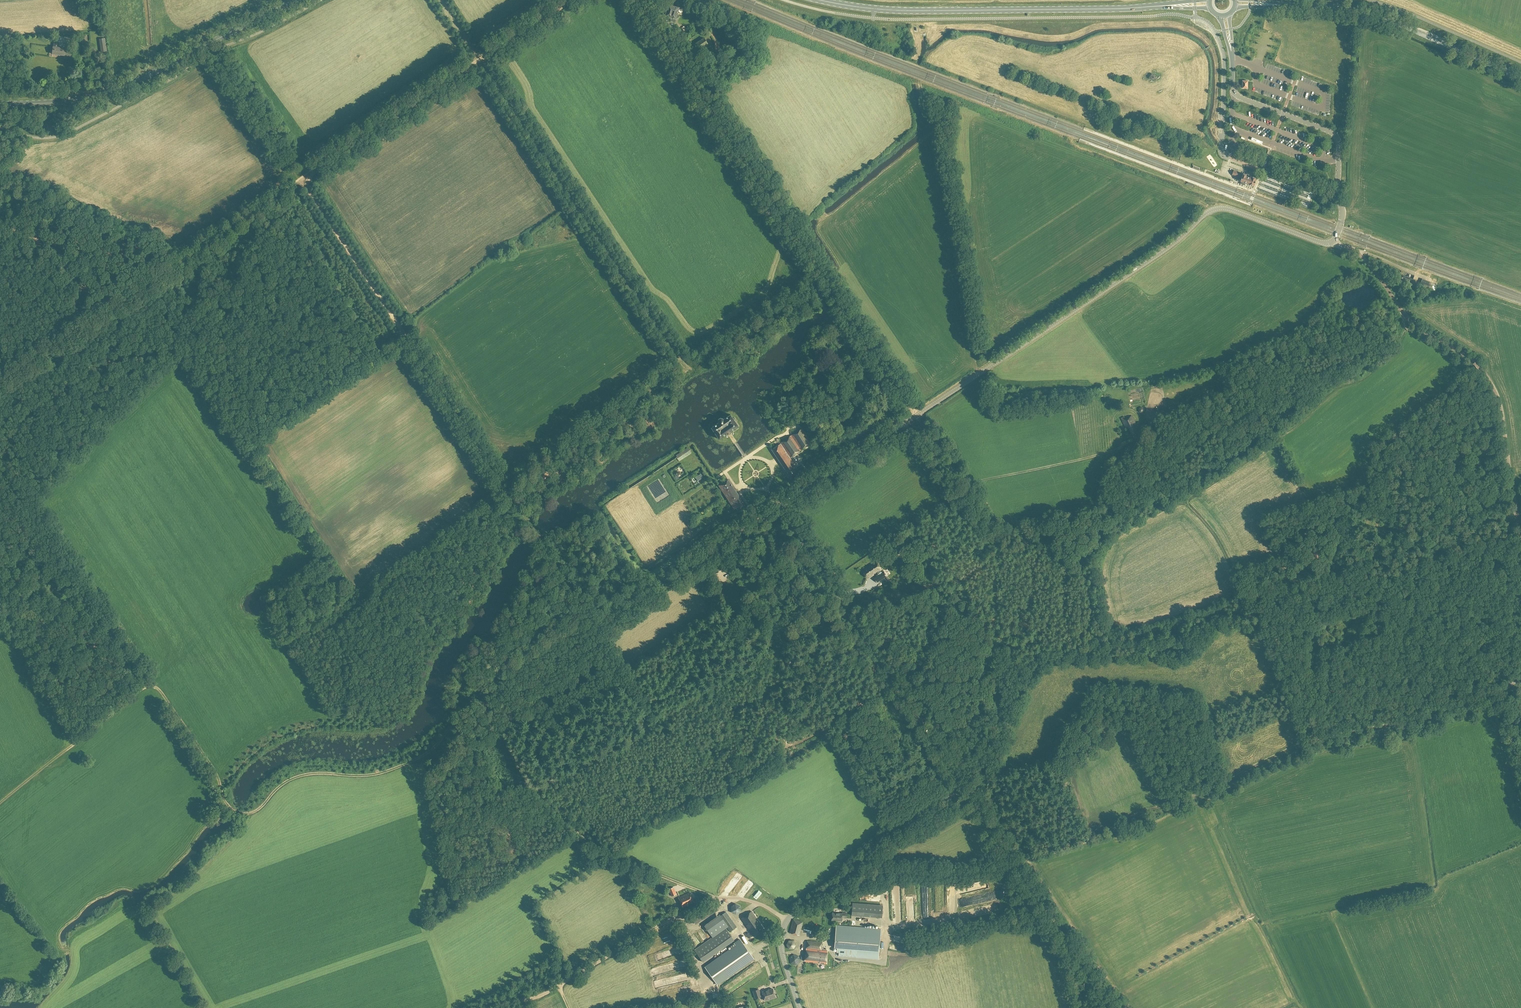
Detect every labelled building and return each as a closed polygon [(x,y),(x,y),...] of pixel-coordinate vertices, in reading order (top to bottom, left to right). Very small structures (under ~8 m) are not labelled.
[(682,9),(679,8),(679,7),(668,4),(665,16),(668,17),(668,18),(671,19),(670,20),(675,22),(675,19),(676,19),(678,13),(681,13),(682,9)] [(704,37),(694,44),(701,53),(710,46),(704,37)] [(59,42),(54,42),(52,53),(64,55),(64,58),(70,59),(71,53),(65,52),(65,48),(58,47),(59,42)] [(1246,174),(1244,173),(1234,169),(1232,174),(1242,178),(1241,180),(1241,181),(1240,183),(1245,185),(1246,182),(1249,183),(1254,185),(1255,181),(1257,178),(1251,176),(1251,177),(1246,176),(1246,174)] [(1401,270),(1398,279),(1411,284),(1415,275),(1414,275),(1413,279),(1400,274),(1402,270),(1401,270)] [(720,417),(718,419),(718,421),(719,422),(711,427),(719,438),(738,426),(731,414),(723,419),(723,418),(720,417)] [(1138,433),(1140,432),(1132,415),(1125,418),(1124,416),(1121,417),(1126,427),(1128,426),(1133,435),(1134,438),(1139,436),(1138,433)] [(781,463),(790,457),(812,442),(802,427),(780,442),(781,443),(772,449),(781,463)] [(689,449),(687,447),(676,455),(677,456),(676,457),(679,461),(692,453),(689,448),(689,449)] [(790,457),(781,463),(791,477),(797,473),(791,464),(794,462),(790,457)] [(747,506),(728,478),(719,484),(735,508),(737,507),(740,511),(747,506)] [(897,547),(889,552),(892,557),(900,552),(897,547)] [(881,568),(877,561),(863,571),(867,577),(881,568)] [(884,572),(876,577),(878,581),(886,575),(884,572)] [(690,892),(679,897),(683,907),(694,902),(690,892)] [(883,905),(853,903),(852,915),(907,919),(909,897),(884,895),(883,905)] [(719,910),(715,902),(691,917),(696,924),(719,910)] [(731,906),(731,912),(736,914),(741,911),(741,906),(735,903),(731,906)] [(726,911),(720,916),(730,931),(737,926),(726,911)] [(752,911),(742,918),(754,936),(764,929),(752,911)] [(847,913),(842,912),(842,913),(832,912),(832,920),(842,921),(842,918),(847,918),(847,913)] [(803,921),(793,919),(790,933),(800,935),(803,921)] [(879,959),(879,950),(881,929),(836,926),(835,947),(837,947),(837,952),(839,952),(839,955),(879,959)] [(726,928),(695,950),(703,961),(734,939),(726,928)] [(735,940),(738,944),(705,967),(717,984),(754,958),(742,942),(741,942),(738,938),(735,940)] [(794,949),(796,945),(794,940),(788,940),(786,944),(789,949),(794,949)] [(822,942),(807,940),(805,961),(820,963),(827,964),(827,950),(821,950),(822,942)] [(766,947),(771,966),(779,964),(774,949),(771,950),(770,946),(766,947)] [(796,965),(800,961),(799,956),(793,954),(789,958),(790,963),(796,965)] [(753,991),(756,998),(761,996),(761,995),(763,994),(765,1000),(776,997),(773,988),(762,992),(763,992),(760,993),(759,989),(753,991)]
